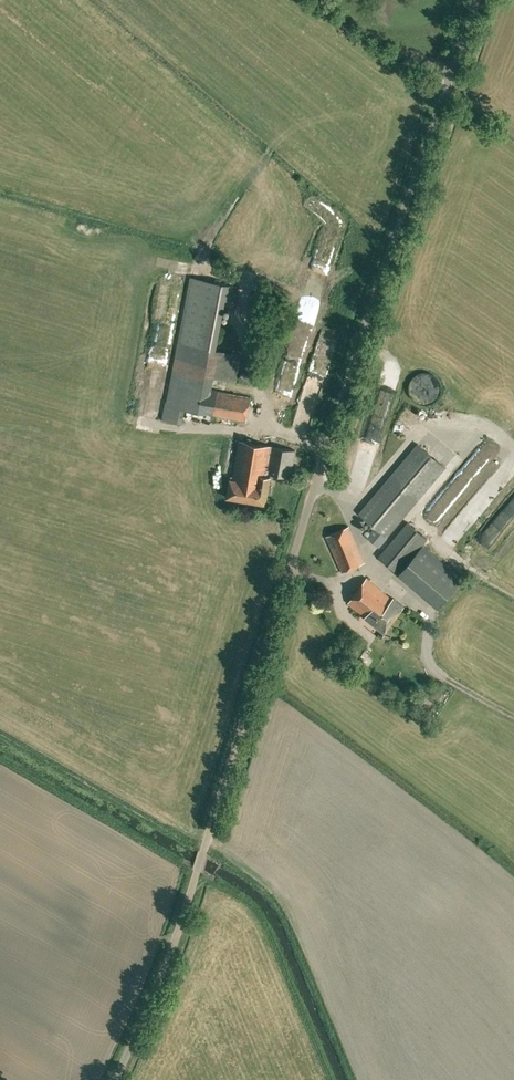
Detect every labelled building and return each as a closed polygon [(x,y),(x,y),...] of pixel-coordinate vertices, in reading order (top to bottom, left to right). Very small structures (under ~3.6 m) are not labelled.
[(190,277),(182,323),(220,328),(225,298),(235,300),(238,286),(190,277)] [(167,402),(185,405),(189,387),(208,389),(211,373),(216,347),(219,329),(182,323),(167,402)] [(242,352),(216,347),(211,373),(237,379),(242,352)] [(247,384),(252,377),(243,371),(238,378),(247,384)] [(189,387),(185,409),(247,421),(251,397),(208,389),(189,387)] [(185,405),(167,402),(166,402),(163,419),(182,423),(185,405)] [(489,440),(477,457),(486,463),(498,446),(489,440)] [(266,475),(267,473),(272,446),(240,441),(234,476),(231,476),(227,497),(266,504),(268,493),(270,493),(272,486),(269,485),(270,476),(266,475)] [(379,546),(419,499),(446,468),(417,444),(359,512),(380,531),(372,540),(379,546)] [(295,450),(272,446),(267,473),(291,477),(295,450)] [(459,542),(508,492),(498,482),(449,532),(459,542)] [(439,519),(458,501),(450,492),(430,510),(439,519)] [(493,544),(513,524),(513,508),(513,507),(484,535),(493,544)] [(427,538),(408,522),(379,557),(398,573),(422,545),(427,538)] [(341,571),(364,562),(350,527),(327,536),(341,571)] [(431,552),(422,545),(398,573),(408,581),(431,552)] [(384,632),(405,606),(394,597),(393,598),(367,578),(348,602),(365,616),(364,617),(384,632)] [(365,657),(369,650),(363,646),(358,652),(365,657)] [(420,703),(428,708),(432,702),(425,697),(420,703)]
